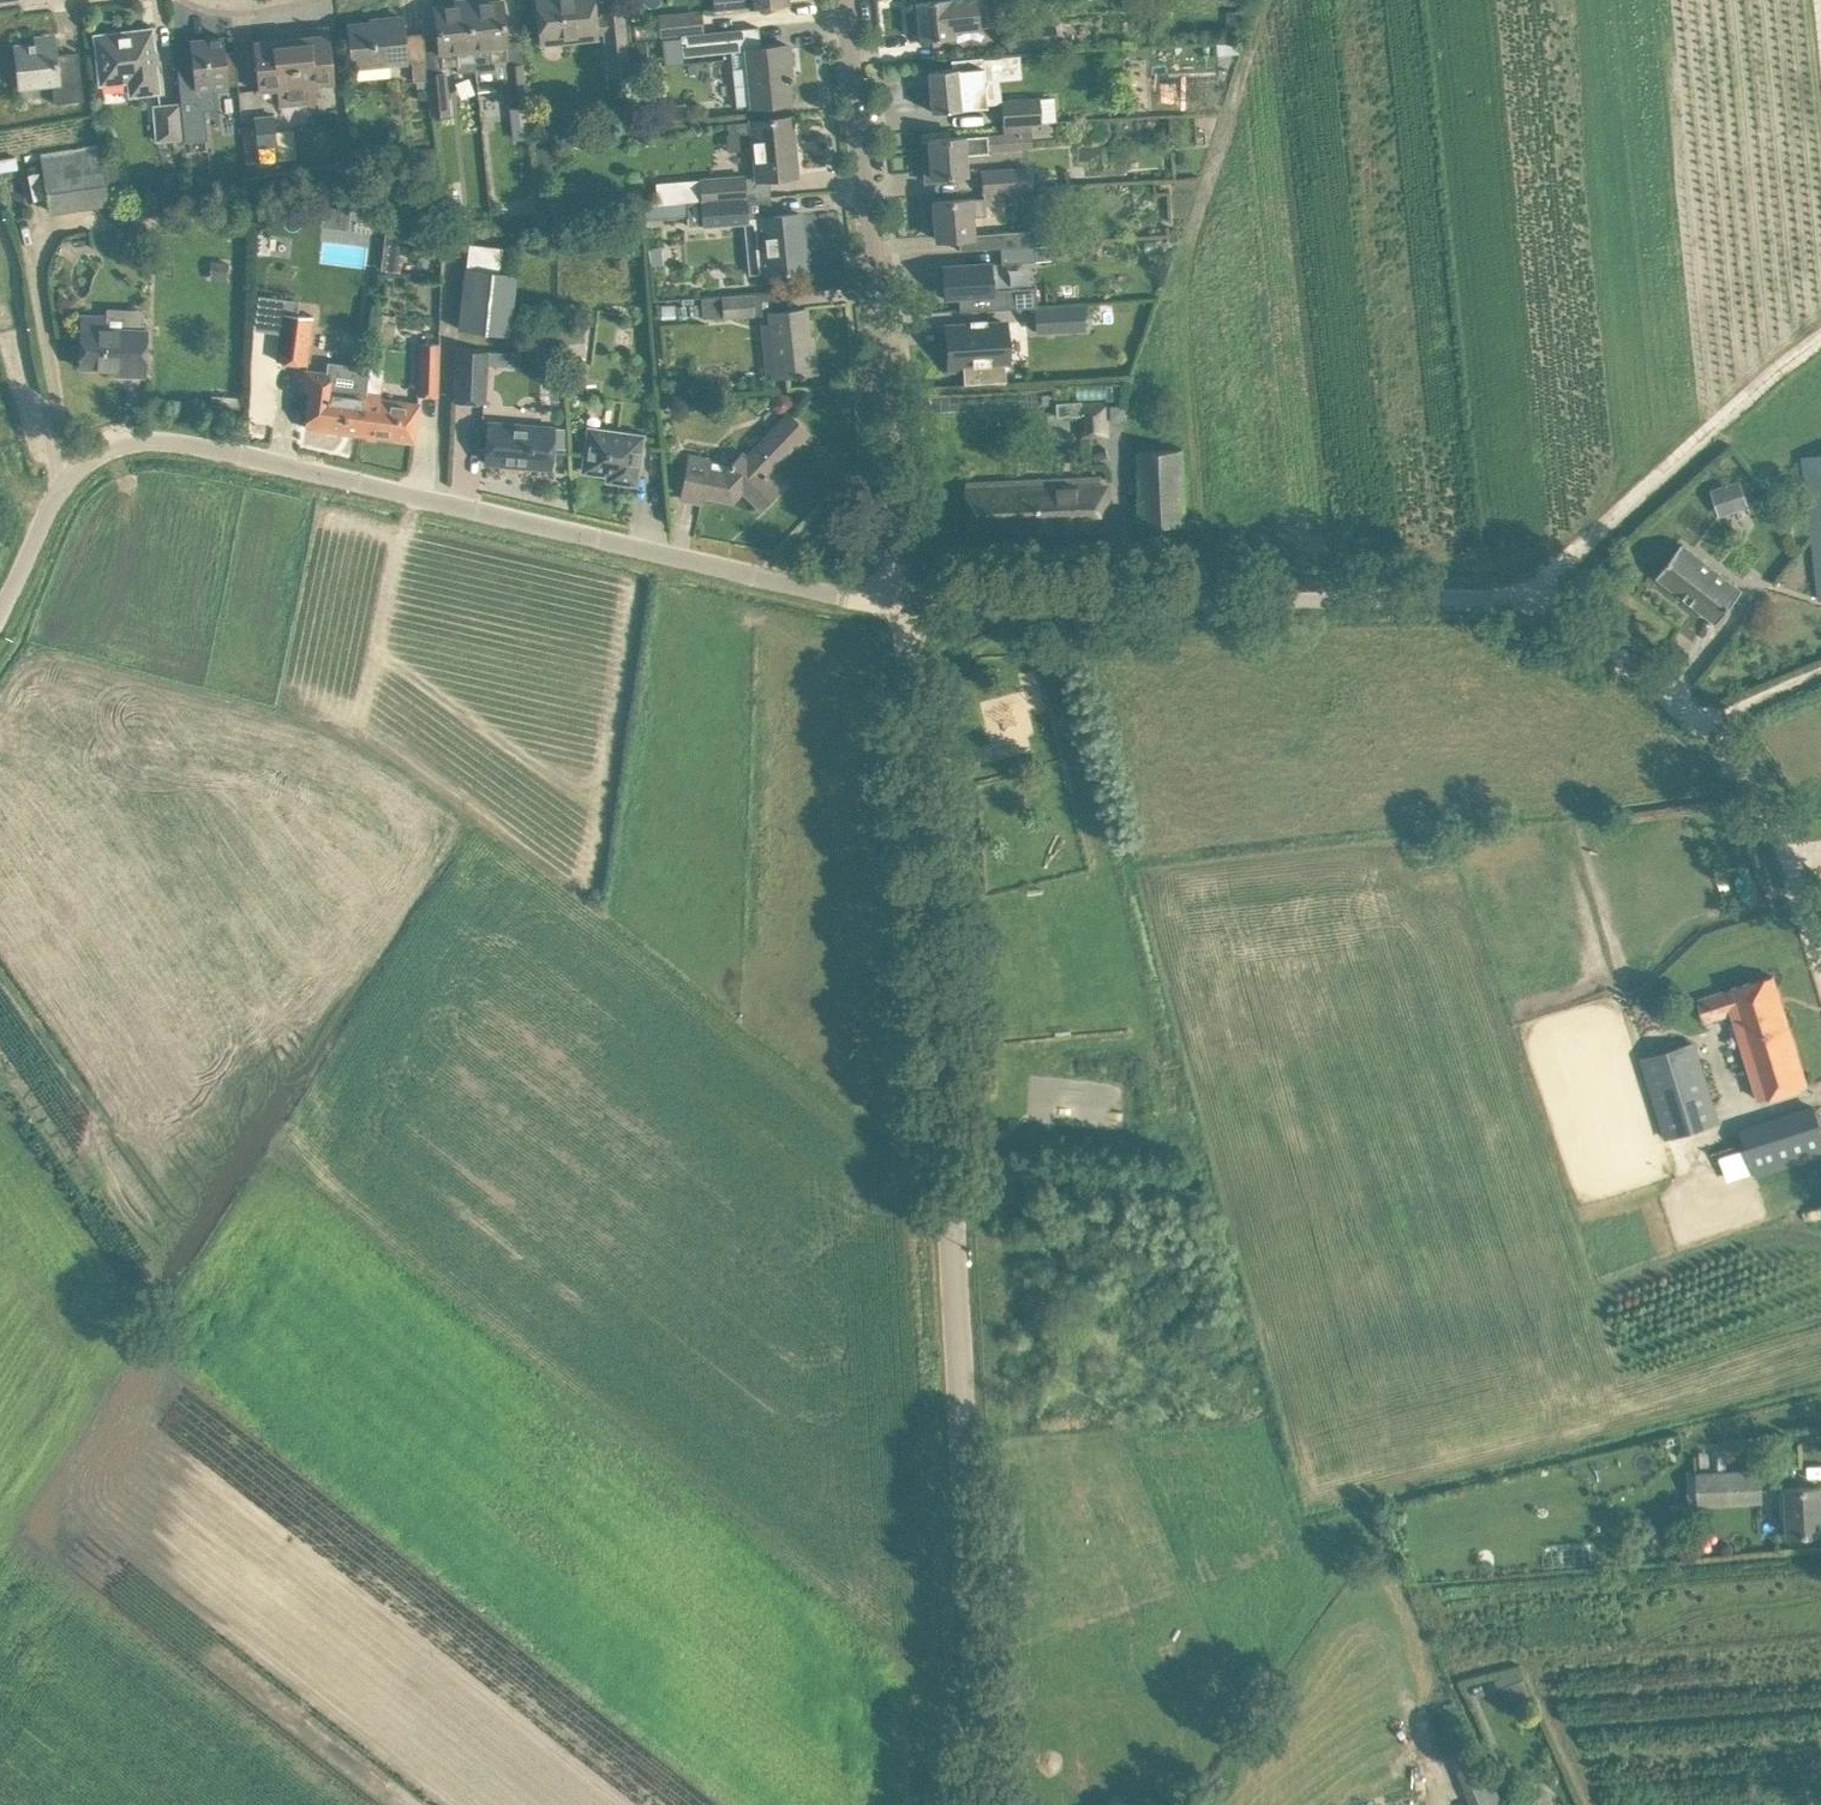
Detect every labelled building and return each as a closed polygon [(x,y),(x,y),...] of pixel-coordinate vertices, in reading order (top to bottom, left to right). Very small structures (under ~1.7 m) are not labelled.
[(468,3),(475,70),(493,68),(492,61),(507,59),(506,45),(501,0),(497,0),(468,3)] [(609,74),(629,72),(623,11),(603,13),(603,17),(595,17),(593,0),(536,0),(540,37),(604,31),(609,74)] [(715,10),(788,3),(788,0),(714,0),(715,10)] [(920,39),(954,35),(953,30),(980,27),(977,0),(916,0),(920,39)] [(475,70),(468,3),(434,7),(439,52),(440,52),(441,66),(457,65),(457,72),(475,70)] [(634,25),(635,38),(660,36),(660,38),(681,36),(700,34),(700,32),(698,13),(658,17),(659,23),(634,25)] [(348,24),(352,67),(406,62),(404,40),(401,16),(380,18),(380,21),(348,24)] [(291,29),(252,33),(258,90),(276,88),(278,105),(317,102),(315,84),(334,83),(329,33),(328,26),(291,29)] [(732,51),(732,50),(760,47),(758,26),(700,32),(700,34),(681,36),(683,56),(732,51)] [(95,35),(101,83),(129,80),(131,94),(159,91),(151,29),(95,35)] [(238,82),(234,50),(224,51),(223,36),(189,40),(192,70),(178,72),(184,141),(207,139),(205,109),(215,108),(213,85),(228,83),(238,82)] [(14,44),(19,87),(52,84),(54,103),(83,99),(77,52),(56,54),(54,40),(14,44)] [(630,42),(632,60),(647,59),(645,40),(630,42)] [(730,53),(736,107),(790,102),(787,80),(791,80),(791,76),(787,76),(786,66),(790,65),(788,44),(760,47),(732,50),(732,51),(732,53),(730,53)] [(413,81),(427,79),(427,74),(425,57),(411,59),(413,81)] [(506,65),(510,106),(527,104),(523,64),(506,65)] [(925,89),(926,106),(931,106),(932,111),(962,107),(959,81),(978,79),(976,65),(957,68),(957,67),(928,70),(929,89),(925,89)] [(427,74),(427,79),(431,114),(448,113),(444,72),(427,74)] [(1001,97),(1003,125),(1031,123),(1041,123),(1041,122),(1056,121),(1055,113),(1041,114),(1040,95),(1001,97)] [(179,103),(152,105),(155,141),(182,139),(179,103)] [(253,117),(256,146),(276,144),(273,115),(253,117)] [(728,123),(729,134),(727,134),(728,150),(744,149),(744,146),(754,145),(757,178),(795,174),(790,116),(773,118),(773,117),(768,117),(768,119),(728,123)] [(1003,133),(1031,132),(1031,123),(1003,125),(1003,133)] [(1001,149),(1000,134),(963,136),(929,138),(930,154),(923,154),(925,181),(945,180),(945,175),(966,174),(964,153),(989,151),(989,150),(1001,149)] [(41,154),(48,199),(50,210),(73,206),(105,202),(97,145),(64,150),(41,154)] [(980,172),(982,191),(984,191),(992,191),(1032,187),(1031,168),(980,172)] [(553,170),(544,171),(545,182),(554,181),(553,170)] [(658,203),(701,200),(746,197),(744,173),(699,177),(699,179),(659,182),(660,191),(658,191),(658,203)] [(985,205),(993,205),(992,191),(984,191),(984,197),(985,205)] [(537,195),(521,197),(523,214),(539,213),(537,195)] [(747,220),(747,217),(746,197),(701,200),(702,223),(747,220)] [(985,205),(984,197),(933,200),(936,239),(958,237),(959,250),(975,249),(973,216),(985,215),(985,205)] [(772,215),(756,217),(762,272),(805,267),(805,265),(809,262),(808,249),(803,247),(799,213),(772,215)] [(1025,245),(1034,245),(1033,229),(997,232),(998,247),(1000,247),(1025,245)] [(659,245),(647,246),(649,265),(661,264),(659,245)] [(1025,245),(1000,247),(1001,262),(1035,260),(1034,245),(1025,245)] [(408,268),(436,269),(437,254),(408,253),(408,268)] [(944,297),(958,296),(959,311),(1036,306),(1035,286),(993,288),(991,262),(942,265),(944,297)] [(466,267),(458,328),(508,334),(516,273),(500,271),(466,267)] [(809,350),(805,308),(779,311),(778,291),(701,296),(702,318),(767,314),(768,323),(773,375),(797,373),(797,375),(803,375),(802,372),(815,371),(813,349),(809,350)] [(283,312),(277,360),(305,364),(311,316),(283,312)] [(81,313),(81,327),(80,367),(124,369),(124,374),(144,375),(146,329),(106,328),(106,314),(81,313)] [(1008,360),(1006,322),(946,326),(949,370),(963,369),(964,383),(1005,380),(1004,361),(1008,360)] [(418,395),(437,395),(439,343),(419,342),(418,395)] [(455,400),(483,402),(486,351),(457,349),(455,400)] [(327,361),(326,373),(306,370),(303,390),(309,391),(305,426),(361,434),(365,397),(369,366),(327,361)] [(774,398),(774,405),(779,411),(786,411),(791,406),(791,398),(786,393),(779,393),(774,398)] [(365,397),(361,434),(413,440),(418,404),(365,397)] [(1083,414),(1083,434),(1107,433),(1106,403),(1082,404),(1082,400),(1057,401),(1058,415),(1083,414)] [(1126,418),(1125,404),(1111,405),(1112,419),(1126,418)] [(680,497),(702,502),(703,493),(732,499),(742,489),(761,507),(779,489),(766,477),(767,475),(764,473),(793,443),(795,444),(807,431),(788,413),(748,456),(744,451),(721,475),(707,472),(710,460),(689,455),(680,497)] [(518,464),(518,465),(551,468),(554,427),(487,422),(484,462),(507,464),(507,463),(518,464)] [(608,474),(607,479),(635,483),(642,433),(589,425),(583,470),(608,474)] [(1138,450),(1141,525),(1186,523),(1183,448),(1138,450)] [(1817,599),(1820,598),(1820,451),(1802,453),(1817,599)] [(1041,527),(1040,531),(1096,529),(1095,477),(967,483),(968,530),(1041,527)] [(1708,488),(1717,515),(1748,504),(1739,477),(1708,488)] [(1656,575),(1717,622),(1742,590),(1682,543),(1656,575)] [(1731,1014),(1757,1100),(1806,1085),(1773,975),(1698,998),(1705,1022),(1731,1014)] [(1662,1055),(1640,1063),(1665,1139),(1687,1131),(1717,1121),(1693,1045),(1662,1055)] [(1753,1171),(1820,1150),(1820,1134),(1812,1106),(1740,1129),(1753,1171)] [(1701,1472),(1704,1504),(1765,1501),(1762,1468),(1701,1472)] [(1790,1513),(1791,1533),(1820,1532),(1820,1485),(1780,1487),(1782,1513),(1790,1513)] [(1481,1682),(1473,1686),(1477,1695),(1485,1691),(1481,1682)] [(1471,1804),(1505,1804),(1492,1776),(1464,1789),(1471,1804)]
